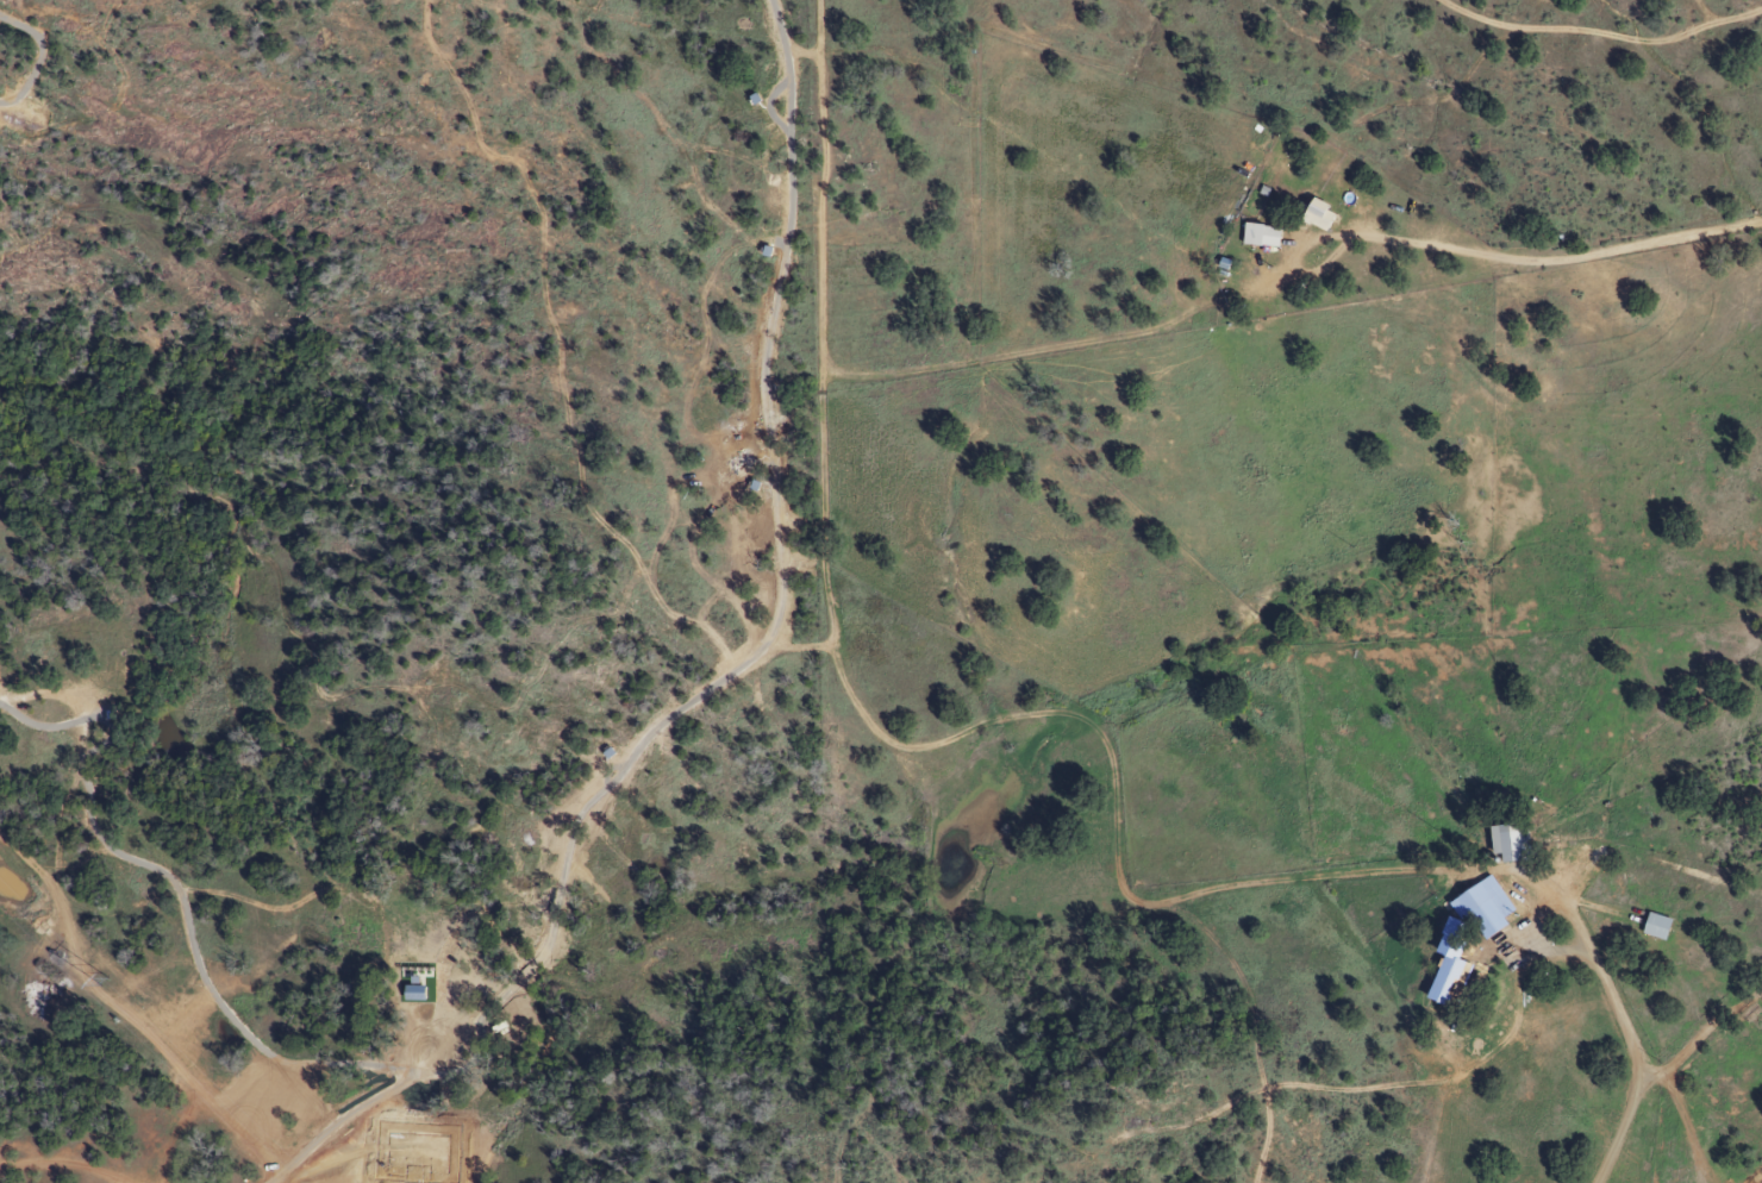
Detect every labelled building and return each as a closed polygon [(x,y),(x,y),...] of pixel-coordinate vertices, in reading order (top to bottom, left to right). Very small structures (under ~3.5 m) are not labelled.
[(1321,232),(1332,210),(1305,197),(1294,219),(1321,232)] [(1274,248),(1275,227),(1238,224),(1237,246),(1274,248)] [(1482,826),(1485,866),(1523,862),(1519,822),(1482,826)] [(1501,927),(1498,921),(1510,913),(1487,874),(1446,898),(1472,944),(1501,927)] [(1659,942),(1667,920),(1643,912),(1636,934),(1659,942)] [(1472,948),(1452,941),(1457,925),(1439,919),(1427,955),(1434,958),(1419,1002),(1451,1013),(1472,948)] [(1744,1024),(1758,1011),(1751,1004),(1737,1016),(1744,1024)]
